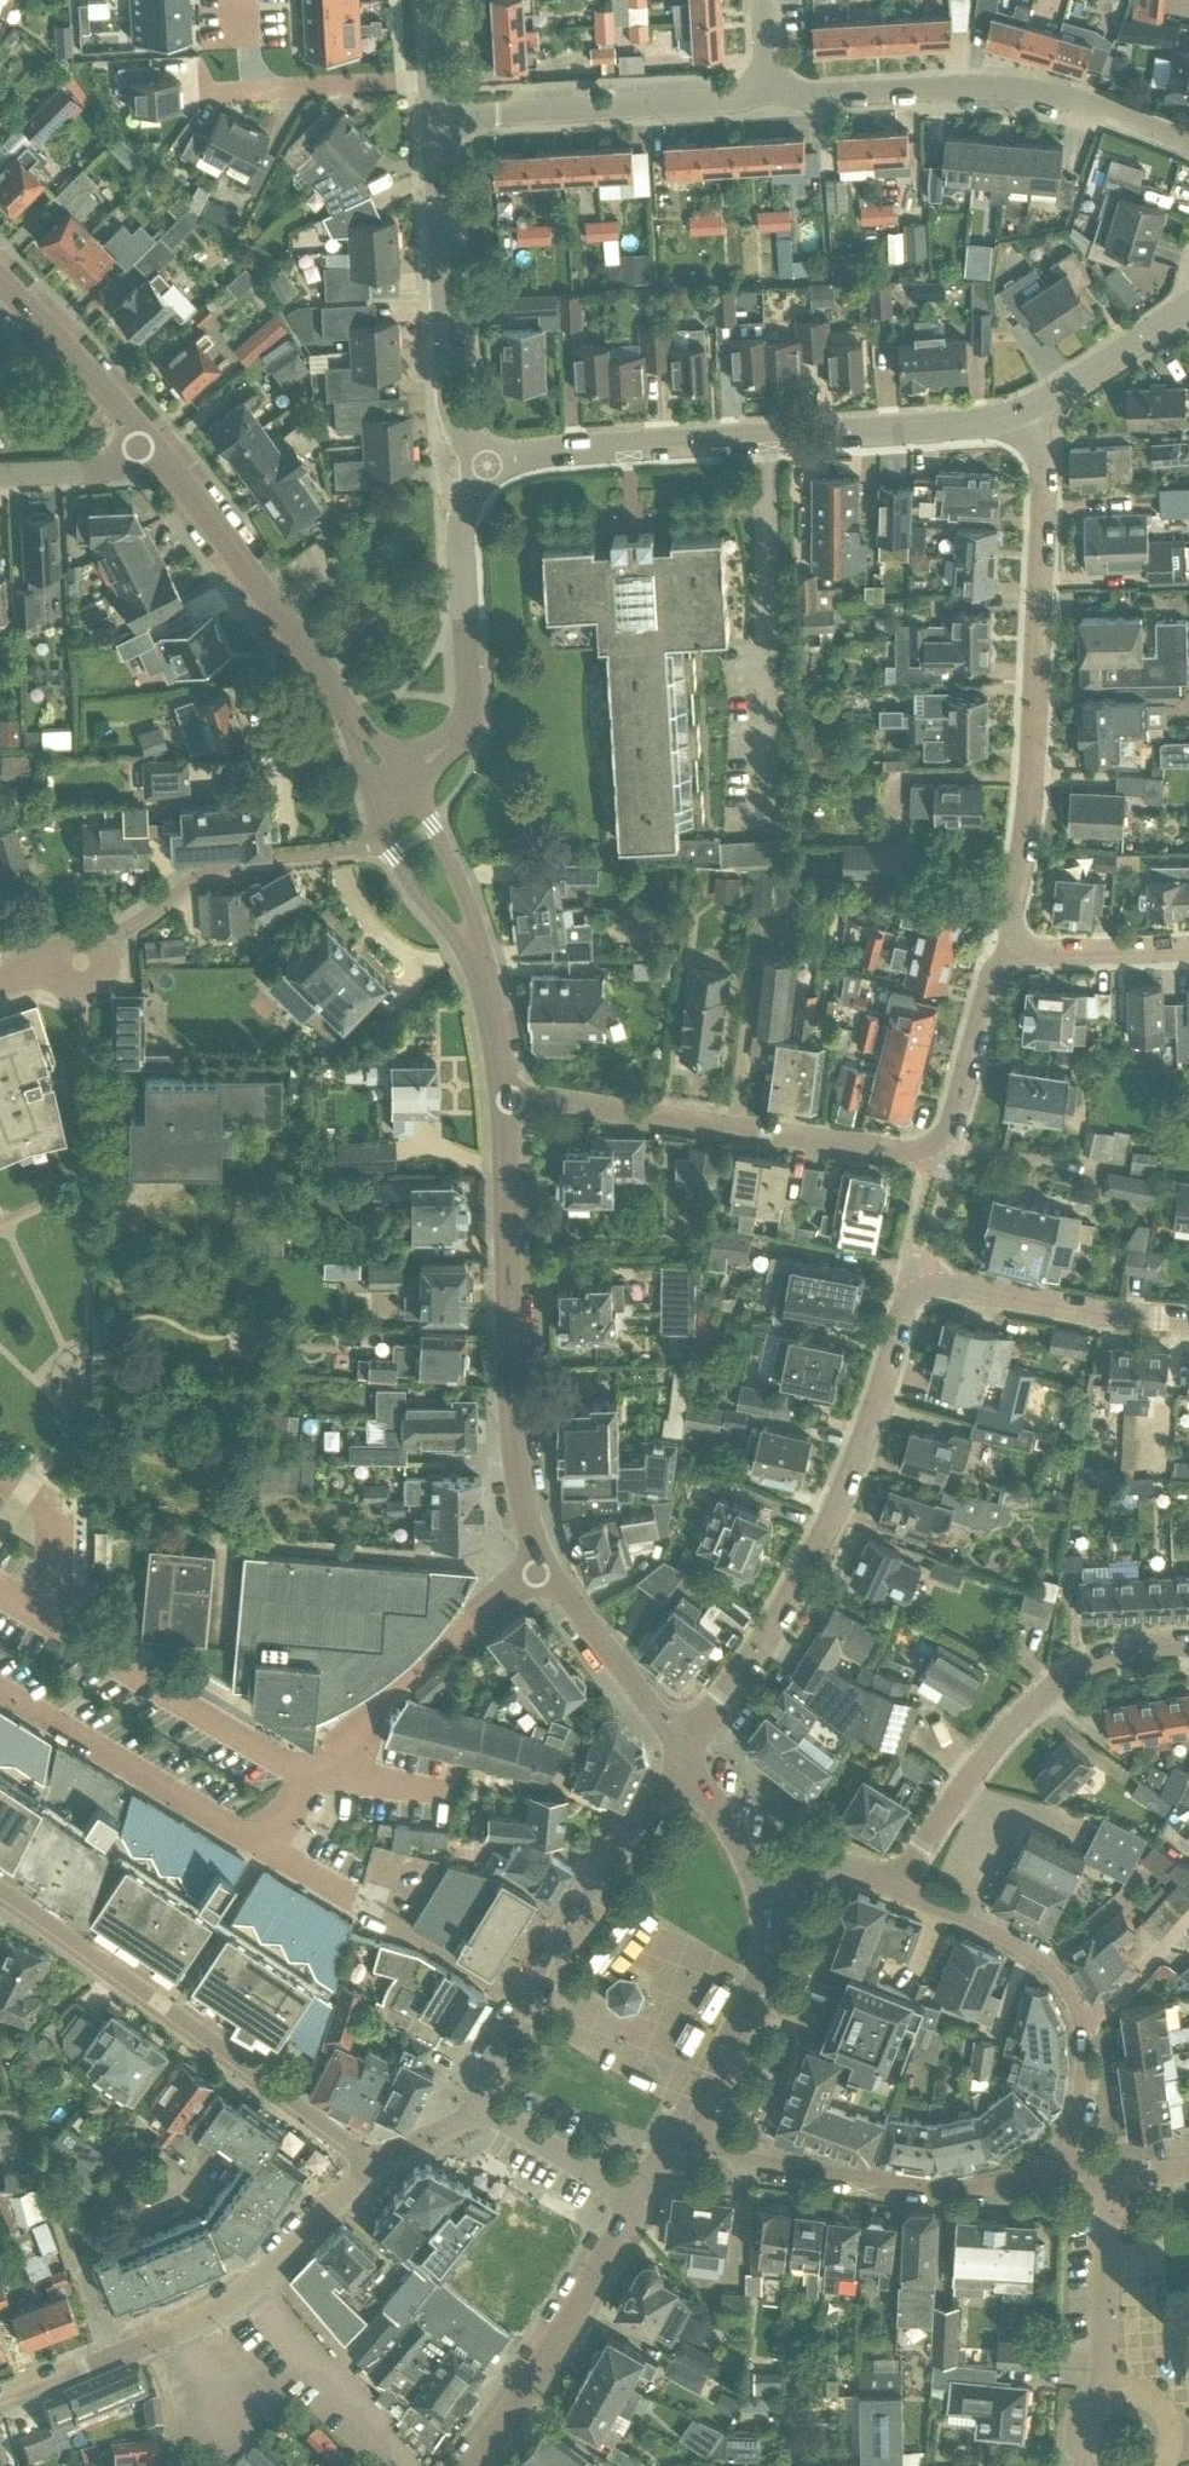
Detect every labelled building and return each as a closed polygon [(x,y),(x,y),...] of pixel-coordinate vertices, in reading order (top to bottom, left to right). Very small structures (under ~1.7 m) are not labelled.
[(10,3),(1,0),(0,0),(0,32),(1,33),(5,21),(10,3)] [(184,0),(132,0),(132,14),(185,11),(184,0)] [(493,30),(523,28),(522,11),(533,10),(532,0),(491,0),(493,30)] [(718,0),(689,0),(689,1),(673,2),(674,21),(690,20),(719,18),(718,0)] [(975,24),(988,28),(983,44),(1017,53),(1025,25),(1031,6),(1017,2),(1014,13),(998,8),(999,0),(978,0),(975,24)] [(307,30),(357,27),(357,23),(356,1),(305,4),(307,30)] [(78,3),(79,18),(89,17),(88,3),(78,3)] [(595,24),(612,23),(611,7),(594,8),(595,24)] [(186,39),(185,11),(132,14),(134,42),(186,39)] [(951,15),(917,17),(919,47),(953,45),(951,15)] [(89,17),(79,18),(80,32),(89,32),(89,17)] [(917,17),(882,19),(884,49),(919,47),(917,17)] [(719,18),(690,20),(692,55),(706,54),(706,56),(719,55),(719,53),(721,53),(719,18)] [(882,19),(848,21),(850,51),(884,49),(882,19)] [(1124,19),(1116,38),(1177,45),(1180,25),(1124,19)] [(371,22),(372,31),(386,31),(386,21),(371,22)] [(815,23),(814,23),(815,53),(850,51),(848,21),(815,23)] [(371,22),(357,23),(357,27),(357,32),(372,31),(371,22)] [(67,23),(57,24),(58,55),(69,55),(74,55),(72,23),(67,23)] [(601,41),(613,40),(612,23),(595,24),(596,41),(601,41)] [(646,23),(629,24),(630,41),(647,40),(646,23)] [(1025,25),(1017,53),(1050,62),(1058,34),(1025,25)] [(357,27),(307,30),(308,58),(359,55),(357,32),(357,27)] [(524,46),(523,28),(493,30),(495,66),(525,64),(525,63),(536,62),(535,45),(524,46)] [(1058,34),(1050,62),(1084,72),(1091,44),(1058,34)] [(614,61),(613,46),(590,47),(591,62),(601,61),(614,61)] [(1188,104),(1188,52),(1175,49),(1167,100),(1188,104)] [(178,107),(176,78),(151,80),(150,65),(117,67),(119,93),(130,92),(131,110),(178,107)] [(105,67),(86,69),(87,79),(105,78),(105,67)] [(77,103),(60,86),(21,126),(38,143),(62,119),(77,103)] [(199,152),(222,164),(244,122),(220,110),(207,136),(194,129),(181,155),(194,162),(199,152)] [(327,165),(360,131),(341,113),(318,136),(307,126),(287,146),(283,155),(302,174),(319,157),(327,165)] [(244,122),(222,164),(236,171),(231,181),(254,193),(267,167),(254,160),(268,134),(244,122)] [(873,131),(875,162),(894,161),(895,174),(910,173),(907,129),(873,131)] [(324,198),(331,212),(343,206),(343,207),(369,195),(358,170),(379,150),(360,131),(327,165),(310,182),(325,197),(324,198)] [(841,164),(875,162),(873,131),(839,133),(841,164)] [(804,135),(770,137),(772,167),(806,165),(805,151),(804,135)] [(973,179),(977,138),(948,136),(946,165),(930,164),(929,183),(930,199),(943,200),(944,191),(952,192),(958,187),(959,178),(973,179)] [(770,137),(735,139),(737,169),(772,167),(770,137)] [(1006,141),(977,138),(973,179),(992,181),(991,200),(1000,201),(1006,141)] [(735,139),(701,141),(702,171),(737,169),(735,139)] [(701,141),(666,143),(668,173),(702,171),(701,141)] [(1035,143),(1006,141),(1000,201),(1009,202),(1011,182),(1031,184),(1035,143)] [(1035,143),(1031,184),(1059,187),(1058,205),(1073,206),(1075,177),(1061,176),(1063,146),(1035,143)] [(29,168),(37,168),(46,159),(37,151),(32,151),(26,145),(7,164),(5,163),(0,168),(0,205),(5,211),(10,209),(12,211),(40,183),(27,170),(29,168)] [(632,145),(598,147),(600,177),(620,176),(621,195),(635,194),(634,175),(632,145)] [(598,147),(563,149),(565,179),(600,177),(598,147)] [(563,149),(529,151),(531,181),(565,179),(563,149)] [(529,151),(494,153),(496,183),(531,181),(529,151)] [(39,239),(60,261),(89,232),(76,219),(96,198),(90,192),(99,183),(93,177),(84,168),(56,195),(69,209),(39,239)] [(1114,221),(1159,234),(1166,209),(1135,199),(1140,182),(1108,172),(1103,190),(1122,196),(1114,221)] [(847,209),(845,179),(827,180),(829,210),(847,209)] [(382,222),(369,195),(343,207),(343,206),(331,212),(322,217),(331,236),(348,235),(349,250),(396,247),(395,221),(382,222)] [(209,197),(201,212),(215,219),(223,204),(209,197)] [(662,225),(658,201),(647,203),(651,227),(662,225)] [(895,202),(877,203),(878,221),(880,221),(890,221),(895,220),(895,202)] [(877,203),(862,204),(863,223),(878,221),(877,203)] [(201,218),(197,214),(189,206),(159,235),(172,247),(194,224),(201,218)] [(791,208),(774,209),(775,228),(792,227),(791,208)] [(774,209),(759,210),(760,229),(775,228),(774,209)] [(930,209),(929,218),(939,219),(940,209),(930,209)] [(723,212),(705,213),(706,233),(724,232),(723,212)] [(705,213),(691,214),(692,233),(706,233),(705,213)] [(1114,221),(1101,217),(1094,241),(1093,241),(1088,256),(1116,264),(1120,250),(1151,260),(1159,234),(1114,221)] [(619,219),(602,220),(603,238),(620,237),(619,219)] [(602,220),(587,221),(588,239),(603,238),(602,220)] [(248,230),(255,237),(262,229),(255,222),(248,230)] [(550,223),(533,224),(534,242),(552,241),(550,223)] [(905,224),(906,256),(927,255),(925,223),(905,224)] [(519,224),(518,225),(519,243),(534,242),(533,224),(519,224)] [(89,232),(60,261),(83,284),(132,235),(124,228),(104,247),(89,232)] [(246,255),(258,267),(271,254),(259,242),(246,255)] [(396,247),(349,250),(350,264),(323,266),(325,299),(370,296),(369,275),(398,274),(396,247)] [(1045,285),(1072,324),(1094,309),(1076,282),(1088,274),(1072,250),(1050,264),(1058,277),(1045,285)] [(619,254),(619,257),(620,282),(649,280),(648,252),(619,254)] [(860,277),(861,255),(837,254),(836,276),(860,277)] [(620,282),(619,257),(604,258),(606,282),(620,282)] [(792,261),(777,262),(778,277),(792,276),(792,261)] [(1045,285),(1032,267),(999,289),(1019,320),(1032,311),(1050,338),(1072,324),(1045,285)] [(1142,298),(1116,267),(1102,278),(1128,309),(1142,298)] [(169,309),(180,321),(196,307),(174,283),(172,284),(158,269),(137,289),(135,287),(121,300),(123,302),(112,312),(127,328),(123,331),(133,342),(169,309)] [(264,278),(277,302),(292,293),(278,269),(264,278)] [(882,281),(872,282),(874,313),(892,312),(891,281),(882,281)] [(929,297),(928,281),(911,282),(912,297),(929,297)] [(928,281),(929,297),(945,296),(945,281),(928,281)] [(813,284),(814,304),(836,303),(835,283),(813,284)] [(809,298),(809,284),(796,284),(797,293),(802,298),(809,298)] [(737,320),(735,287),(716,288),(717,321),(737,320)] [(583,291),(561,292),(562,328),(584,327),(583,291)] [(559,292),(505,294),(506,314),(559,313),(559,292)] [(192,314),(201,324),(215,311),(206,301),(192,314)] [(350,336),(351,350),(398,348),(396,321),(367,323),(366,302),(321,305),(322,337),(350,336)] [(973,306),(975,349),(993,348),(992,305),(973,306)] [(255,331),(268,345),(287,328),(274,313),(255,331)] [(814,318),(816,356),(828,355),(830,384),(867,382),(864,338),(831,340),(829,317),(814,318)] [(816,356),(814,318),(797,319),(799,337),(767,339),(766,339),(768,377),(767,377),(768,383),(804,381),(803,357),(816,356)] [(931,319),(935,376),(968,374),(965,336),(945,337),(943,318),(931,319)] [(935,376),(931,319),(916,320),(918,339),(895,340),(897,362),(903,361),(904,381),(924,380),(924,377),(935,376)] [(656,328),(659,366),(671,366),(672,389),(710,387),(706,325),(691,326),(692,344),(675,345),(673,327),(656,328)] [(502,329),(505,386),(547,384),(545,327),(502,329)] [(612,387),(611,387),(612,398),(647,396),(646,367),(659,366),(656,328),(641,329),(643,352),(612,354),(610,354),(612,387)] [(194,341),(202,350),(212,341),(203,332),(194,341)] [(766,339),(767,339),(766,333),(730,336),(732,379),(767,377),(768,377),(766,339)] [(261,356),(283,386),(306,369),(284,339),(261,356)] [(202,350),(194,341),(185,349),(182,345),(169,357),(172,360),(163,368),(173,380),(172,385),(179,392),(184,392),(186,394),(217,367),(202,350)] [(577,389),(611,387),(612,387),(610,354),(612,354),(611,344),(574,346),(577,389)] [(371,397),(370,376),(399,374),(398,348),(351,350),(352,365),(324,367),(326,400),(333,399),(371,397)] [(1186,422),(1184,386),(1128,388),(1130,425),(1186,422)] [(226,451),(227,450),(260,426),(248,411),(261,402),(255,392),(242,402),(242,401),(208,426),(213,433),(211,437),(218,447),(223,447),(226,451)] [(333,399),(335,431),(363,430),(364,444),(410,442),(409,415),(380,417),(379,396),(371,397),(333,399)] [(294,430),(298,436),(306,447),(315,441),(310,419),(294,430)] [(323,437),(328,430),(327,424),(314,427),(317,438),(323,437)] [(289,443),(285,437),(281,432),(270,441),(260,426),(227,450),(229,453),(227,457),(234,466),(238,466),(245,475),(278,451),(289,443)] [(289,443),(298,436),(294,430),(285,437),(289,443)] [(1153,464),(1188,462),(1188,455),(1188,440),(1153,442),(1153,464)] [(410,442),(364,444),(364,458),(333,460),(335,487),(384,484),(383,470),(412,468),(410,442)] [(289,443),(278,451),(245,475),(248,479),(246,483),(253,493),(257,493),(283,528),(316,505),(292,470),(303,462),(289,443)] [(1071,447),(1073,485),(1109,483),(1109,481),(1133,479),(1131,444),(1107,446),(1107,445),(1071,447)] [(914,480),(913,485),(913,515),(931,516),(931,511),(937,511),(937,512),(968,513),(969,495),(971,472),(939,471),(939,481),(914,480)] [(969,495),(968,513),(1000,514),(1001,480),(1002,479),(996,473),(971,472),(969,495)] [(814,476),(814,567),(866,567),(866,540),(860,540),(860,476),(814,476)] [(881,484),(879,555),(911,556),(912,527),(913,515),(913,485),(881,484)] [(1188,514),(1188,486),(1160,487),(1161,516),(1188,514)] [(95,540),(98,547),(143,524),(134,506),(91,508),(91,513),(77,513),(78,538),(92,538),(93,541),(95,540)] [(32,592),(46,591),(45,574),(59,574),(56,518),(50,518),(45,513),(37,513),(31,519),(26,519),(28,575),(31,575),(32,592)] [(1086,516),(1087,544),(1148,541),(1147,513),(1086,516)] [(98,547),(119,587),(166,563),(145,523),(143,524),(98,547)] [(959,525),(957,558),(995,560),(996,547),(1000,544),(1000,536),(997,533),(998,528),(959,525)] [(915,526),(914,541),(926,541),(927,526),(915,526)] [(546,560),(548,600),(557,599),(557,614),(560,614),(561,624),(557,625),(553,628),(551,632),(550,638),(552,643),(559,647),(563,647),(618,643),(618,656),(610,657),(612,696),(621,696),(622,723),(614,723),(616,763),(625,762),(626,790),(618,790),(620,829),(629,829),(629,842),(626,842),(627,861),(680,857),(720,858),(720,837),(680,838),(679,820),(704,818),(703,790),(693,790),(691,752),(700,751),(699,723),(689,724),(687,685),(696,685),(695,656),(685,657),(684,639),(730,636),(728,615),(720,616),(718,588),(727,588),(724,549),(716,549),(715,535),(673,537),(673,543),(654,544),(654,532),(614,535),(615,546),(596,548),(596,542),(553,545),(554,560),(546,560)] [(1148,541),(1087,544),(1089,571),(1150,568),(1150,583),(1187,581),(1185,539),(1148,541)] [(931,556),(911,556),(910,568),(931,569),(931,556)] [(995,560),(957,558),(955,587),(993,590),(994,586),(997,583),(998,575),(995,572),(995,560)] [(68,561),(69,579),(82,578),(81,561),(68,561)] [(166,563),(119,587),(139,626),(186,602),(166,563)] [(813,607),(816,607),(816,586),(816,573),(796,573),(797,607),(813,607)] [(864,600),(874,600),(874,583),(864,583),(864,600)] [(874,583),(874,600),(883,600),(883,583),(874,583)] [(816,586),(816,607),(840,604),(840,585),(816,586)] [(47,621),(46,591),(32,592),(18,592),(20,622),(47,621)] [(802,610),(803,631),(835,630),(834,609),(802,610)] [(944,625),(930,625),(929,638),(944,638),(991,639),(991,612),(944,612),(944,625)] [(1118,684),(1181,681),(1188,681),(1188,677),(1187,619),(1157,620),(1158,653),(1144,653),(1143,615),(1080,617),(1083,685),(1118,684)] [(139,646),(150,671),(164,665),(169,679),(227,654),(226,653),(228,649),(225,641),(220,640),(219,637),(222,635),(216,620),(213,621),(208,620),(207,617),(139,646)] [(929,638),(930,625),(897,625),(897,638),(909,638),(929,638)] [(139,646),(155,640),(149,626),(133,634),(127,636),(122,639),(118,640),(124,653),(139,646)] [(944,638),(929,638),(909,638),(909,651),(925,651),(925,664),(940,664),(991,664),(991,639),(944,638)] [(905,667),(896,667),(896,682),(925,681),(925,664),(905,664),(905,667)] [(834,686),(834,673),(809,674),(809,687),(834,686)] [(1080,698),(1081,728),(1148,726),(1147,702),(1182,701),(1181,681),(1118,684),(1119,696),(1080,698)] [(813,702),(813,689),(798,689),(799,703),(813,702)] [(881,725),(906,725),(927,724),(941,724),(987,725),(988,698),(951,697),(952,690),(915,690),(915,711),(904,711),(904,708),(881,708),(881,725)] [(174,705),(190,752),(195,750),(243,734),(229,693),(197,704),(195,698),(174,705)] [(927,724),(906,725),(906,739),(926,739),(926,757),(947,757),(952,752),(987,752),(987,725),(941,724),(927,724)] [(1148,726),(1081,728),(1082,757),(1121,755),(1121,737),(1148,736),(1148,726)] [(142,735),(148,752),(165,746),(159,729),(142,735)] [(18,745),(18,732),(0,732),(0,745),(18,745)] [(825,735),(797,735),(797,757),(824,758),(825,735)] [(1162,743),(1162,763),(1188,762),(1188,738),(1166,739),(1164,739),(1163,740),(1162,742),(1162,743)] [(3,778),(31,778),(31,758),(3,758),(3,778)] [(186,759),(156,760),(157,794),(187,793),(186,759)] [(1146,775),(1145,792),(1144,800),(1163,800),(1163,797),(1164,783),(1164,775),(1146,775)] [(818,778),(807,787),(820,803),(831,793),(818,778)] [(914,811),(937,812),(937,819),(983,820),(984,784),(915,782),(915,797),(914,811)] [(1071,830),(1123,833),(1125,792),(1072,789),(1071,830)] [(182,819),(163,820),(163,827),(169,827),(170,833),(171,855),(241,850),(241,852),(245,852),(268,850),(268,849),(265,800),(181,806),(182,819)] [(146,806),(123,807),(123,829),(147,828),(147,821),(146,806)] [(123,807),(106,807),(106,820),(114,820),(115,864),(148,863),(147,832),(147,828),(123,829),(123,807)] [(114,820),(106,820),(84,821),(85,865),(115,864),(114,820)] [(163,820),(147,821),(147,828),(147,832),(170,833),(169,827),(163,827),(163,820)] [(4,875),(25,868),(15,832),(0,836),(0,862),(4,875)] [(844,878),(878,879),(879,844),(845,844),(844,878)] [(1095,871),(1114,871),(1115,855),(1096,855),(1095,871)] [(566,862),(567,881),(599,880),(599,861),(566,862)] [(1148,864),(1149,912),(1183,912),(1183,908),(1188,908),(1188,863),(1148,864)] [(210,890),(213,931),(249,929),(248,904),(256,899),(265,915),(303,894),(288,868),(263,882),(260,877),(242,888),(210,890)] [(755,871),(751,913),(770,915),(775,874),(755,871)] [(1091,921),(1092,910),(1103,911),(1105,880),(1095,879),(1095,878),(1059,875),(1055,918),(1091,921)] [(515,881),(518,912),(564,907),(561,876),(515,881)] [(739,901),(741,879),(717,877),(715,899),(739,901)] [(797,903),(799,881),(779,879),(776,901),(797,903)] [(862,892),(878,893),(879,882),(863,881),(862,892)] [(878,893),(862,892),(861,904),(877,905),(878,893)] [(904,911),(961,926),(966,905),(927,896),(925,906),(906,901),(904,911)] [(573,906),(564,907),(518,912),(521,943),(566,938),(568,938),(566,923),(575,922),(573,906)] [(917,937),(956,947),(961,926),(904,911),(901,922),(920,926),(917,937)] [(286,963),(343,1019),(385,977),(327,920),(286,963)] [(667,924),(658,929),(657,939),(666,944),(675,940),(675,930),(667,924)] [(865,948),(881,952),(884,938),(869,934),(865,948)] [(568,938),(566,938),(567,957),(594,956),(594,937),(569,938),(568,938)] [(893,955),(950,969),(956,947),(917,937),(914,948),(896,944),(893,955)] [(145,945),(146,962),(176,960),(174,942),(145,945)] [(267,963),(280,950),(272,942),(258,955),(267,963)] [(564,963),(565,947),(549,947),(548,963),(564,963)] [(664,958),(676,958),(676,948),(663,948),(664,958)] [(881,952),(865,948),(861,963),(877,967),(881,952)] [(752,1026),(790,1030),(797,959),(760,955),(752,1026)] [(950,969),(893,955),(891,964),(909,969),(907,978),(946,988),(950,969)] [(656,977),(671,978),(672,960),(657,959),(656,977)] [(681,1055),(718,1060),(719,1047),(720,1047),(725,1010),(724,1010),(726,998),(727,998),(730,973),(691,967),(687,993),(689,993),(687,1006),(682,1043),(681,1055)] [(606,1036),(606,975),(532,977),(532,995),(532,1020),(532,1033),(534,1033),(534,1047),(540,1051),(571,1052),(579,1047),(579,1036),(606,1036)] [(1163,1034),(1178,1033),(1177,1002),(1163,1002),(1162,986),(1130,987),(1132,1038),(1163,1038),(1163,1034)] [(897,1014),(934,1022),(939,1003),(914,997),(915,993),(892,988),(888,1002),(894,1004),(891,1012),(897,1014)] [(1027,1009),(1087,1014),(1111,1016),(1110,992),(1095,990),(1095,995),(1077,993),(1077,992),(1029,988),(1027,1009)] [(111,1066),(144,1066),(143,993),(112,993),(111,1066)] [(794,1034),(812,1036),(817,995),(800,993),(794,1034)] [(852,1002),(867,1006),(869,996),(855,993),(852,1002)] [(1178,1033),(1178,1039),(1178,1059),(1188,1058),(1188,1002),(1177,1002),(1178,1033)] [(19,1143),(29,1139),(39,1136),(62,1131),(50,1078),(42,1080),(37,1065),(55,1059),(50,1041),(49,1042),(37,1003),(1,1015),(4,1025),(0,1026),(0,1151),(19,1143)] [(1087,1014),(1027,1009),(1025,1037),(1072,1041),(1073,1041),(1084,1042),(1087,1014)] [(866,1013),(862,1030),(927,1047),(934,1022),(897,1014),(891,1012),(888,1024),(877,1021),(878,1016),(866,1013)] [(837,1024),(846,1026),(849,1016),(840,1014),(837,1024)] [(846,1026),(837,1024),(836,1024),(834,1043),(847,1044),(849,1027),(846,1026)] [(882,1050),(879,1061),(920,1074),(927,1047),(862,1030),(857,1049),(869,1052),(871,1047),(882,1050)] [(765,1098),(791,1101),(800,1040),(773,1036),(765,1098)] [(800,1040),(791,1101),(816,1105),(825,1043),(800,1040)] [(1057,1049),(1056,1059),(1071,1060),(1072,1050),(1057,1049)] [(1122,1050),(1123,1064),(1133,1064),(1132,1050),(1122,1050)] [(877,1066),(879,1061),(862,1057),(861,1061),(877,1066)] [(392,1076),(392,1060),(347,1060),(347,1076),(392,1076)] [(436,1060),(392,1060),(392,1076),(392,1109),(393,1109),(393,1130),(413,1130),(413,1109),(437,1109),(436,1060)] [(840,1079),(849,1081),(869,1087),(869,1086),(914,1097),(920,1074),(879,1061),(877,1066),(876,1073),(844,1065),(840,1079)] [(291,1064),(291,1080),(304,1080),(304,1064),(291,1064)] [(1013,1067),(1006,1112),(1011,1113),(1031,1115),(1061,1120),(1063,1107),(1074,1109),(1078,1082),(1067,1081),(1068,1075),(1013,1067)] [(233,1143),(233,1130),(238,1130),(244,1124),(281,1124),(281,1077),(219,1077),(219,1074),(145,1074),(145,1111),(130,1111),(130,1165),(219,1165),(219,1143),(233,1143)] [(869,1087),(849,1081),(843,1102),(856,1106),(858,1095),(869,1098),(867,1108),(903,1117),(910,1112),(914,1097),(869,1086),(869,1087)] [(1105,1131),(1087,1127),(1082,1151),(1100,1155),(1105,1131)] [(560,1185),(568,1192),(569,1192),(569,1205),(591,1205),(591,1193),(615,1193),(615,1177),(644,1177),(644,1136),(595,1136),(595,1143),(593,1143),(593,1147),(568,1147),(568,1168),(560,1176),(560,1185)] [(692,1144),(690,1159),(700,1160),(697,1183),(717,1186),(722,1148),(692,1144)] [(337,1173),(375,1173),(375,1145),(337,1145),(337,1173)] [(1134,1151),(1131,1172),(1137,1173),(1156,1175),(1159,1155),(1134,1151)] [(758,1209),(765,1157),(740,1153),(734,1191),(735,1191),(733,1205),(742,1207),(739,1228),(753,1230),(756,1209),(758,1209)] [(765,1157),(758,1209),(781,1213),(778,1233),(793,1236),(799,1198),(783,1195),(789,1160),(765,1157)] [(800,1196),(805,1197),(804,1202),(823,1205),(825,1193),(816,1191),(820,1168),(806,1165),(800,1196)] [(845,1168),(838,1204),(840,1204),(859,1208),(863,1194),(884,1198),(887,1183),(882,1175),(845,1168)] [(1156,1180),(1131,1176),(1128,1196),(1153,1200),(1156,1180)] [(412,1200),(412,1182),(412,1180),(371,1180),(371,1200),(412,1200)] [(412,1182),(412,1200),(412,1236),(451,1236),(464,1229),(464,1216),(465,1216),(465,1202),(463,1202),(463,1189),(451,1182),(412,1182)] [(1176,1223),(1188,1225),(1188,1183),(1182,1182),(1176,1223)] [(840,1204),(838,1204),(836,1213),(826,1211),(823,1230),(875,1240),(884,1198),(863,1194),(859,1208),(840,1204)] [(1073,1246),(1075,1238),(1079,1221),(1081,1215),(996,1194),(988,1226),(990,1226),(1073,1246)] [(1079,1221),(1075,1238),(1090,1242),(1094,1225),(1079,1221)] [(794,1236),(814,1239),(816,1227),(796,1224),(794,1236)] [(1073,1246),(990,1226),(982,1260),(1044,1276),(1049,1258),(1069,1263),(1073,1246)] [(711,1267),(728,1269),(730,1255),(746,1256),(749,1231),(716,1227),(713,1252),(711,1267)] [(1149,1249),(1148,1253),(1146,1273),(1146,1274),(1163,1277),(1167,1252),(1149,1249)] [(1125,1271),(1146,1273),(1148,1253),(1127,1251),(1125,1271)] [(790,1283),(860,1296),(864,1272),(772,1254),(767,1279),(779,1281),(790,1283)] [(366,1262),(366,1289),(396,1289),(396,1293),(403,1293),(403,1313),(419,1314),(465,1315),(466,1280),(470,1278),(470,1265),(466,1263),(466,1260),(420,1259),(419,1275),(403,1274),(404,1262),(366,1262)] [(662,1264),(662,1307),(696,1307),(696,1281),(703,1280),(703,1265),(696,1265),(696,1264),(662,1264)] [(558,1292),(558,1301),(562,1305),(564,1305),(564,1332),(566,1332),(566,1343),(590,1343),(590,1331),(617,1331),(617,1307),(625,1307),(625,1281),(613,1281),(613,1280),(590,1280),(590,1285),(563,1285),(564,1288),(562,1288),(558,1292)] [(779,1281),(777,1295),(774,1309),(785,1311),(784,1313),(806,1317),(807,1313),(855,1322),(860,1296),(790,1283),(779,1281)] [(722,1309),(725,1290),(705,1287),(703,1306),(722,1309)] [(696,1332),(692,1364),(708,1368),(716,1310),(700,1307),(697,1324),(697,1332),(696,1332)] [(93,1313),(93,1357),(113,1357),(113,1313),(93,1313)] [(1008,1372),(1032,1377),(1033,1372),(1008,1363),(1014,1336),(997,1333),(997,1331),(946,1319),(936,1364),(970,1371),(974,1357),(1008,1365),(1006,1371),(1008,1371),(1008,1372)] [(1049,1349),(1085,1355),(1089,1332),(1053,1325),(1049,1349)] [(370,1358),(369,1377),(396,1379),(397,1372),(418,1373),(463,1376),(466,1335),(420,1333),(420,1343),(394,1341),(393,1357),(370,1356),(370,1358)] [(771,1377),(783,1379),(812,1386),(810,1395),(831,1400),(843,1345),(793,1334),(789,1354),(776,1351),(771,1377)] [(1109,1383),(1138,1385),(1141,1349),(1112,1347),(1109,1383)] [(1141,1349),(1138,1385),(1168,1387),(1170,1351),(1141,1349)] [(970,1371),(936,1364),(931,1384),(983,1396),(989,1367),(1006,1371),(1008,1365),(974,1357),(970,1371)] [(666,1415),(664,1432),(683,1434),(684,1423),(686,1409),(687,1403),(687,1399),(688,1396),(689,1387),(692,1364),(676,1364),(669,1416),(666,1415)] [(1033,1377),(1032,1377),(1008,1372),(1000,1407),(980,1402),(976,1422),(974,1422),(974,1423),(1020,1432),(1022,1425),(1023,1425),(1033,1377)] [(738,1406),(770,1413),(775,1391),(743,1384),(738,1406)] [(688,1396),(687,1399),(699,1400),(699,1399),(700,1393),(696,1388),(689,1387),(688,1396)] [(456,1420),(474,1420),(475,1396),(453,1396),(453,1398),(407,1398),(407,1389),(377,1389),(377,1414),(387,1415),(404,1416),(427,1416),(427,1417),(449,1417),(456,1420)] [(1124,1412),(1135,1413),(1136,1396),(1125,1395),(1124,1412)] [(1136,1396),(1135,1413),(1146,1413),(1147,1396),(1136,1396)] [(563,1461),(564,1461),(634,1459),(634,1447),(620,1447),(619,1398),(594,1399),(594,1404),(563,1404),(563,1427),(562,1427),(563,1461)] [(686,1409),(684,1423),(718,1427),(719,1421),(723,1422),(723,1423),(742,1425),(744,1410),(725,1407),(725,1408),(720,1407),(687,1403),(686,1409)] [(267,1411),(265,1434),(299,1438),(302,1415),(267,1411)] [(404,1416),(387,1415),(387,1442),(351,1442),(351,1457),(400,1461),(408,1461),(408,1442),(436,1442),(436,1449),(454,1449),(454,1444),(475,1444),(474,1420),(456,1420),(449,1417),(427,1417),(427,1416),(404,1416)] [(1020,1432),(974,1423),(971,1434),(1031,1448),(1035,1428),(1023,1425),(1022,1425),(1020,1432)] [(753,1427),(746,1452),(757,1454),(754,1465),(761,1467),(759,1477),(794,1486),(797,1476),(800,1477),(811,1436),(765,1424),(764,1430),(753,1427)] [(1101,1438),(1102,1425),(1089,1424),(1088,1437),(1101,1438)] [(902,1465),(944,1478),(948,1465),(960,1468),(966,1466),(974,1437),(963,1434),(954,1432),(949,1435),(948,1440),(912,1430),(902,1465)] [(1049,1449),(1051,1436),(1038,1433),(1035,1446),(1049,1449)] [(634,1459),(564,1461),(565,1519),(589,1515),(587,1507),(621,1506),(620,1491),(633,1491),(633,1485),(670,1489),(676,1442),(645,1438),(643,1459),(634,1459)] [(301,1439),(301,1453),(315,1453),(315,1439),(301,1439)] [(687,1457),(680,1473),(706,1484),(712,1468),(687,1457)] [(1175,1473),(1188,1474),(1188,1462),(1176,1461),(1175,1473)] [(481,1499),(481,1476),(444,1477),(439,1472),(431,1472),(427,1477),(406,1476),(405,1499),(432,1499),(481,1499)] [(1135,1477),(1136,1491),(1154,1490),(1154,1476),(1135,1477)] [(1136,1491),(1135,1477),(1118,1477),(1119,1492),(1136,1491)] [(364,1484),(364,1499),(386,1498),(386,1484),(364,1484)] [(998,1498),(1011,1501),(1028,1504),(1031,1493),(1031,1490),(1001,1484),(998,1498)] [(928,1526),(939,1530),(949,1525),(955,1508),(936,1503),(891,1487),(879,1522),(924,1538),(928,1526)] [(1031,1493),(1028,1504),(1042,1507),(1044,1495),(1031,1493)] [(700,1545),(731,1558),(727,1569),(745,1576),(749,1566),(759,1563),(764,1551),(760,1541),(770,1517),(720,1496),(700,1545)] [(589,1515),(565,1519),(583,1570),(588,1574),(590,1574),(593,1581),(595,1583),(608,1579),(610,1575),(607,1568),(634,1559),(632,1551),(656,1547),(655,1535),(671,1532),(669,1520),(674,1498),(654,1501),(655,1511),(621,1517),(621,1514),(608,1519),(607,1515),(590,1521),(589,1515)] [(481,1499),(432,1499),(432,1508),(424,1508),(424,1517),(415,1517),(415,1539),(481,1539),(481,1522),(481,1499)] [(387,1513),(405,1513),(405,1501),(387,1501),(387,1513)] [(93,1558),(105,1558),(105,1529),(94,1529),(93,1558)] [(851,1577),(884,1592),(884,1591),(897,1597),(897,1600),(903,1602),(911,1600),(916,1591),(913,1585),(921,1568),(900,1558),(902,1553),(869,1538),(851,1577)] [(138,1636),(206,1642),(215,1549),(147,1542),(138,1636)] [(252,1689),(251,1705),(278,1722),(312,1742),(314,1719),(344,1705),(353,1700),(361,1696),(373,1688),(384,1680),(395,1672),(405,1664),(415,1654),(425,1645),(434,1635),(443,1624),(451,1614),(460,1600),(469,1587),(476,1573),(474,1573),(475,1571),(431,1569),(243,1553),(231,1687),(252,1689)] [(1065,1555),(1063,1555),(1064,1567),(1066,1567),(1082,1566),(1083,1566),(1082,1554),(1065,1555)] [(687,1571),(669,1560),(640,1580),(665,1599),(687,1571)] [(930,1573),(955,1583),(959,1571),(934,1562),(930,1573)] [(1174,1612),(1172,1575),(1142,1577),(1144,1613),(1174,1612)] [(1172,1575),(1174,1612),(1188,1611),(1188,1575),(1172,1575)] [(1034,1594),(1055,1601),(1061,1583),(1040,1576),(1034,1594)] [(1142,1577),(1112,1579),(1114,1615),(1144,1613),(1142,1577)] [(1114,1615),(1112,1579),(1082,1580),(1084,1616),(1114,1615)] [(721,1592),(713,1602),(722,1609),(731,1598),(721,1592)] [(1017,1618),(1048,1627),(1055,1601),(1034,1594),(1025,1592),(1017,1618)] [(642,1648),(662,1664),(698,1620),(695,1617),(701,1609),(683,1595),(642,1648)] [(819,1631),(809,1646),(835,1662),(843,1647),(846,1643),(851,1646),(853,1642),(866,1650),(876,1633),(835,1609),(832,1615),(825,1614),(821,1622),(824,1627),(821,1632),(819,1631)] [(489,1639),(518,1677),(519,1677),(555,1649),(541,1631),(542,1623),(534,1612),(525,1611),(489,1639)] [(704,1612),(698,1620),(662,1664),(680,1678),(690,1665),(696,1666),(704,1656),(702,1650),(715,1633),(721,1625),(704,1612)] [(724,1638),(732,1644),(738,1635),(731,1629),(724,1638)] [(793,1673),(795,1674),(819,1688),(832,1666),(835,1662),(809,1646),(809,1648),(793,1673)] [(984,1673),(939,1646),(922,1673),(949,1690),(945,1697),(946,1702),(956,1708),(960,1707),(965,1699),(968,1701),(984,1673)] [(519,1677),(518,1677),(547,1715),(567,1699),(573,1700),(582,1693),(582,1687),(584,1686),(585,1677),(580,1670),(571,1669),(555,1649),(519,1677)] [(832,1666),(819,1688),(795,1674),(786,1686),(785,1685),(771,1704),(767,1701),(758,1712),(757,1711),(746,1725),(747,1729),(746,1731),(747,1745),(750,1747),(749,1751),(772,1769),(775,1767),(788,1777),(787,1781),(803,1793),(807,1791),(809,1793),(833,1762),(835,1763),(858,1726),(869,1689),(832,1666)] [(415,1691),(426,1702),(447,1682),(437,1671),(415,1691)] [(918,1702),(872,1687),(858,1733),(904,1748),(918,1702)] [(477,1708),(488,1714),(497,1697),(485,1692),(477,1708)] [(1163,1697),(1169,1733),(1188,1729),(1188,1692),(1163,1697)] [(1169,1733),(1163,1697),(1135,1702),(1141,1737),(1169,1733)] [(385,1742),(474,1763),(474,1762),(484,1716),(426,1702),(407,1698),(392,1714),(385,1742)] [(1134,1738),(1141,1737),(1135,1702),(1106,1706),(1108,1718),(1093,1723),(1088,1732),(1104,1744),(1134,1738)] [(43,1777),(51,1742),(19,1720),(18,1722),(0,1710),(0,1860),(1,1860),(2,1859),(1,1858),(4,1852),(43,1777)] [(644,1742),(642,1742),(620,1718),(617,1716),(613,1714),(610,1714),(607,1714),(605,1716),(604,1717),(574,1783),(624,1804),(649,1752),(644,1742)] [(565,1735),(549,1730),(545,1739),(487,1717),(484,1716),(474,1762),(474,1763),(530,1777),(530,1775),(546,1779),(565,1735)] [(549,1730),(565,1735),(571,1724),(555,1718),(549,1730)] [(1036,1777),(1057,1797),(1070,1784),(1073,1788),(1094,1766),(1066,1739),(1054,1751),(1058,1755),(1036,1777)] [(77,1901),(96,1913),(118,1828),(114,1826),(124,1799),(117,1796),(124,1783),(58,1743),(50,1779),(43,1777),(4,1852),(23,1864),(19,1870),(18,1870),(17,1871),(73,1909),(74,1907),(73,1907),(77,1901)] [(880,1772),(898,1783),(903,1772),(920,1781),(929,1766),(896,1746),(880,1772)] [(1162,1787),(1159,1793),(1176,1802),(1188,1775),(1188,1770),(1175,1762),(1169,1774),(1167,1778),(1162,1787)] [(1162,1787),(1167,1778),(1169,1774),(1151,1765),(1146,1776),(1162,1787)] [(839,1816),(886,1845),(912,1802),(907,1799),(916,1784),(905,1777),(896,1792),(865,1773),(839,1816)] [(1132,1794),(1165,1814),(1172,1802),(1139,1781),(1132,1794)] [(1183,1790),(1179,1799),(1188,1804),(1188,1793),(1183,1790)] [(118,1828),(96,1913),(92,1919),(90,1918),(89,1920),(137,1952),(139,1949),(151,1958),(149,1961),(168,1975),(169,1973),(168,1972),(173,1965),(175,1967),(247,1860),(229,1848),(227,1851),(197,1830),(198,1830),(196,1829),(195,1830),(181,1821),(181,1820),(180,1819),(178,1822),(148,1802),(149,1801),(147,1800),(146,1802),(132,1792),(118,1828)] [(489,1814),(487,1831),(561,1840),(566,1796),(534,1793),(531,1818),(489,1814)] [(994,1903),(1048,1931),(1069,1889),(1068,1889),(1084,1857),(1126,1878),(1148,1835),(1105,1814),(1085,1853),(1033,1827),(1016,1862),(1015,1861),(994,1903)] [(380,1822),(377,1832),(395,1834),(393,1849),(411,1854),(413,1840),(447,1843),(448,1828),(433,1827),(421,1826),(410,1824),(398,1823),(386,1822),(380,1822)] [(503,1864),(504,1865),(552,1894),(572,1862),(548,1847),(552,1840),(520,1837),(506,1860),(503,1864)] [(1166,1881),(1173,1874),(1168,1869),(1177,1861),(1155,1843),(1141,1860),(1166,1881)] [(494,1853),(483,1872),(497,1876),(504,1865),(503,1864),(506,1860),(494,1853)] [(1168,1869),(1173,1874),(1178,1879),(1188,1889),(1188,1865),(1177,1861),(1168,1869)] [(448,1864),(411,1925),(437,1941),(460,1955),(495,1976),(512,1946),(506,1943),(517,1924),(534,1897),(500,1877),(497,1876),(483,1872),(448,1864)] [(185,1988),(204,2002),(205,1999),(217,2008),(217,2010),(232,2018),(231,2019),(251,2030),(266,2038),(271,2031),(276,2035),(281,2027),(316,2050),(330,1998),(324,1994),(332,1983),(334,1984),(351,1922),(329,1907),(327,1909),(297,1890),(298,1889),(296,1888),(295,1890),(265,1870),(263,1868),(191,1977),(193,1979),(188,1986),(187,1985),(185,1988)] [(1169,1890),(1161,1884),(1143,1906),(1150,1912),(1143,1920),(1161,1936),(1188,1904),(1188,1889),(1178,1879),(1169,1890)] [(847,1970),(876,1980),(887,1950),(908,1958),(921,1922),(884,1908),(886,1903),(860,1893),(850,1898),(846,1909),(850,1919),(833,1964),(847,1970)] [(1064,1952),(1077,1973),(1095,1962),(1092,1959),(1112,1946),(1114,1950),(1122,1944),(1121,1942),(1137,1928),(1123,1906),(1093,1933),(1064,1952)] [(0,1943),(0,1976),(13,1982),(18,1969),(41,1979),(51,1957),(3,1935),(0,1943)] [(959,1936),(936,1994),(959,2004),(956,2012),(991,2026),(1001,1999),(989,1994),(990,1992),(1004,1956),(999,1954),(991,1950),(992,1950),(981,1945),(971,1941),(959,1936)] [(409,2030),(433,2041),(439,2029),(443,2032),(447,2025),(460,2033),(486,1990),(447,1967),(419,1949),(381,1939),(373,1966),(396,1972),(394,1975),(391,1978),(389,1981),(387,1985),(386,1988),(385,1992),(384,1995),(383,1999),(377,1996),(370,2010),(409,2030)] [(1095,1962),(1077,1973),(1093,1998),(1123,1979),(1137,1968),(1122,1944),(1114,1950),(1112,1946),(1092,1959),(1095,1962)] [(41,1979),(18,1969),(13,1982),(0,1976),(0,2011),(28,2024),(41,1995),(38,1993),(40,1990),(36,1989),(41,1979)] [(901,2077),(910,2054),(922,2021),(934,2026),(941,2006),(921,1998),(908,1993),(875,1981),(876,1980),(847,1970),(822,2038),(846,2047),(843,2056),(901,2077)] [(619,1971),(605,1983),(606,2001),(620,2011),(637,2007),(644,1990),(636,1975),(619,1971)] [(914,1978),(908,1993),(921,1998),(927,1983),(914,1978)] [(399,2060),(394,2058),(370,2045),(365,2055),(348,2045),(364,1989),(341,1982),(323,2042),(333,2048),(310,2093),(365,2122),(368,2122),(375,2107),(399,2060)] [(1018,2050),(1069,2060),(1066,2025),(1049,1989),(1026,1984),(1014,2031),(1021,2033),(1016,2053),(1017,2053),(1018,2050)] [(1122,2007),(1125,2033),(1170,2027),(1178,2026),(1177,2018),(1169,2019),(1167,2001),(1122,2007)] [(90,2064),(108,2077),(143,2031),(113,2009),(100,2027),(82,2013),(66,2034),(67,2047),(80,2059),(89,2046),(98,2053),(90,2064)] [(934,2026),(922,2021),(910,2054),(935,2063),(942,2030),(934,2026)] [(1170,2027),(1125,2033),(1129,2058),(1164,2053),(1173,2052),(1170,2027)] [(409,2030),(394,2058),(399,2060),(375,2107),(405,2122),(406,2122),(433,2069),(422,2063),(433,2041),(409,2030)] [(143,2031),(108,2077),(134,2096),(168,2049),(143,2031)] [(971,2073),(971,2075),(987,2077),(992,2042),(975,2040),(971,2073)] [(901,2077),(843,2056),(809,2043),(801,2066),(799,2065),(788,2096),(789,2097),(780,2120),(782,2121),(775,2138),(801,2148),(804,2141),(808,2130),(833,2139),(872,2154),(901,2077)] [(1017,2053),(1016,2053),(1010,2078),(1034,2093),(1034,2096),(1040,2102),(1040,2104),(1052,2115),(1059,2108),(1064,2099),(1069,2060),(1018,2050),(1017,2053)] [(1129,2058),(1119,2059),(1123,2085),(1168,2079),(1164,2053),(1129,2058)] [(172,2115),(182,2122),(212,2082),(182,2060),(169,2077),(165,2074),(157,2085),(161,2088),(152,2100),(172,2115)] [(1168,2079),(1123,2085),(1126,2108),(1171,2102),(1168,2079)] [(1015,2083),(986,2105),(1000,2153),(1001,2153),(1000,2149),(1019,2135),(1021,2138),(1045,2120),(1046,2119),(1044,2116),(1045,2115),(1015,2083)] [(192,2125),(211,2139),(238,2102),(218,2088),(192,2125)] [(980,2090),(968,2092),(972,2111),(984,2106),(980,2090)] [(211,2139),(244,2162),(252,2168),(272,2140),(283,2124),(243,2095),(238,2102),(211,2139)] [(932,2101),(929,2119),(934,2119),(941,2118),(943,2103),(932,2101)] [(1171,2102),(1126,2108),(1129,2133),(1174,2127),(1171,2102)] [(934,2119),(932,2164),(933,2164),(934,2167),(1000,2153),(986,2105),(984,2106),(972,2111),(941,2118),(934,2119)] [(891,2114),(878,2156),(932,2164),(934,2119),(929,2119),(891,2114)] [(182,2122),(172,2115),(158,2135),(159,2136),(156,2140),(164,2146),(182,2122)] [(106,2147),(115,2154),(130,2134),(120,2127),(106,2147)] [(45,2147),(58,2157),(66,2146),(54,2138),(48,2144),(45,2147)] [(207,2212),(235,2246),(241,2238),(249,2244),(306,2165),(272,2140),(252,2168),(244,2162),(235,2173),(228,2168),(221,2177),(228,2182),(207,2212)] [(88,2141),(77,2155),(91,2165),(101,2151),(88,2141)] [(334,2169),(335,2149),(313,2148),(313,2168),(334,2169)] [(375,2232),(372,2235),(394,2256),(396,2255),(411,2238),(433,2215),(461,2183),(459,2181),(428,2165),(416,2166),(375,2221),(379,2225),(373,2230),(375,2232)] [(6,2169),(6,2186),(33,2185),(32,2168),(6,2169)] [(433,2215),(411,2238),(437,2260),(424,2276),(432,2283),(437,2277),(452,2258),(474,2232),(497,2202),(461,2183),(433,2215)] [(29,2189),(37,2218),(50,2215),(41,2185),(29,2189)] [(37,2218),(29,2189),(11,2194),(19,2223),(37,2218)] [(670,2238),(672,2238),(670,2251),(688,2253),(686,2265),(689,2265),(689,2268),(719,2272),(720,2269),(722,2270),(732,2201),(678,2194),(675,2216),(673,2216),(670,2238)] [(770,2253),(770,2248),(787,2251),(793,2209),(759,2204),(753,2246),(752,2272),(763,2272),(764,2252),(770,2253)] [(804,2208),(799,2211),(797,2211),(791,2263),(809,2265),(808,2296),(818,2296),(820,2268),(826,2214),(816,2213),(812,2209),(804,2208)] [(897,2348),(932,2349),(939,2215),(934,2209),(913,2208),(906,2215),(904,2271),(904,2280),(901,2279),(897,2348)] [(235,2246),(207,2212),(94,2259),(111,2300),(133,2290),(137,2298),(226,2261),(222,2252),(235,2246)] [(862,2219),(849,2217),(846,2213),(837,2212),(833,2215),(831,2215),(826,2254),(828,2255),(826,2269),(826,2288),(838,2290),(840,2275),(854,2277),(856,2258),(857,2258),(862,2219)] [(867,2219),(861,2268),(881,2270),(880,2285),(890,2285),(897,2228),(897,2222),(886,2222),(881,2216),(874,2216),(869,2219),(867,2219)] [(1004,2282),(1009,2221),(959,2218),(955,2278),(956,2278),(955,2291),(984,2292),(985,2281),(1004,2282)] [(34,2224),(44,2250),(56,2246),(46,2219),(34,2224)] [(1009,2221),(1004,2282),(1032,2284),(1034,2262),(1044,2263),(1045,2244),(1035,2244),(1036,2223),(1009,2221)] [(318,2248),(316,2251),(346,2281),(347,2282),(356,2272),(361,2277),(368,2271),(363,2266),(374,2255),(343,2223),(318,2248)] [(1188,2279),(1188,2278),(1187,2246),(1153,2247),(1155,2280),(1188,2279)] [(316,2251),(294,2273),(305,2286),(300,2291),(344,2342),(366,2319),(332,2286),(335,2284),(338,2288),(346,2281),(316,2251)] [(618,2310),(653,2330),(654,2329),(674,2341),(693,2308),(684,2298),(674,2292),(676,2288),(660,2279),(662,2273),(659,2268),(656,2264),(650,2264),(645,2265),(642,2269),(618,2310)] [(402,2321),(410,2311),(432,2283),(424,2276),(415,2267),(384,2305),(402,2321)] [(39,2303),(51,2335),(78,2324),(66,2293),(72,2291),(64,2269),(50,2274),(53,2283),(45,2286),(50,2299),(39,2303)] [(400,2367),(387,2382),(395,2387),(397,2385),(408,2394),(407,2394),(444,2422),(457,2403),(470,2385),(483,2368),(481,2366),(451,2344),(464,2325),(494,2347),(497,2349),(510,2331),(437,2277),(432,2283),(410,2311),(414,2315),(432,2329),(400,2367)] [(1166,2291),(1169,2331),(1188,2329),(1188,2284),(1184,2290),(1166,2291)] [(0,2289),(0,2305),(9,2302),(3,2288),(0,2289)] [(721,2323),(747,2325),(749,2292),(723,2292),(721,2323)] [(24,2345),(51,2335),(39,2303),(12,2313),(24,2345)] [(942,2305),(939,2362),(956,2363),(957,2348),(959,2306),(942,2305)] [(349,2346),(347,2349),(364,2364),(375,2351),(398,2324),(381,2309),(349,2346)] [(380,2355),(368,2370),(385,2385),(385,2384),(387,2382),(400,2367),(432,2329),(414,2315),(380,2355)] [(594,2364),(630,2384),(639,2369),(652,2376),(659,2364),(646,2357),(647,2356),(610,2336),(594,2364)] [(682,2340),(674,2355),(694,2366),(702,2351),(682,2340)] [(999,2350),(998,2366),(1028,2367),(1029,2350),(1030,2342),(1000,2340),(999,2350)] [(684,2362),(673,2357),(666,2372),(676,2377),(684,2362)] [(933,2361),(932,2386),(951,2388),(949,2404),(971,2406),(979,2415),(977,2435),(1024,2439),(1029,2386),(971,2381),(973,2364),(956,2363),(939,2362),(933,2361)] [(594,2364),(580,2389),(616,2408),(631,2416),(638,2403),(636,2402),(642,2391),(630,2384),(594,2364)] [(44,2408),(55,2433),(77,2424),(79,2428),(149,2398),(136,2367),(66,2397),(66,2398),(44,2408)] [(860,2368),(860,2392),(861,2392),(861,2394),(901,2393),(901,2369),(860,2368)] [(782,2393),(782,2378),(754,2378),(754,2393),(782,2393)] [(826,2393),(838,2392),(838,2381),(826,2381),(826,2393)] [(616,2408),(580,2389),(565,2416),(613,2444),(621,2430),(608,2422),(616,2408)] [(727,2392),(719,2407),(733,2414),(741,2399),(727,2392)] [(809,2463),(810,2465),(904,2465),(902,2398),(902,2393),(901,2393),(861,2394),(862,2461),(851,2461),(851,2462),(809,2463)] [(410,2403),(400,2417),(408,2423),(429,2448),(444,2428),(441,2426),(410,2403)] [(751,2430),(778,2429),(778,2415),(751,2416),(751,2430)] [(541,2465),(600,2465),(601,2464),(550,2426),(527,2456),(541,2465)] [(707,2426),(691,2449),(706,2458),(721,2434),(707,2426)] [(28,2465),(35,2465),(57,2458),(57,2460),(72,2454),(67,2442),(53,2447),(47,2433),(19,2444),(28,2465)] [(737,2459),(737,2465),(759,2465),(760,2435),(726,2435),(725,2459),(737,2459)] [(102,2465),(158,2465),(155,2447),(114,2452),(114,2453),(102,2455),(103,2459),(102,2459),(102,2465)] [(350,2463),(333,2447),(324,2458),(333,2465),(347,2465),(350,2463)] [(248,2459),(256,2465),(272,2465),(255,2451),(248,2459)] [(527,2456),(526,2454),(525,2455),(526,2456),(519,2465),(541,2465),(527,2456)] [(652,2465),(633,2454),(627,2465),(629,2465),(651,2465),(652,2465)]
